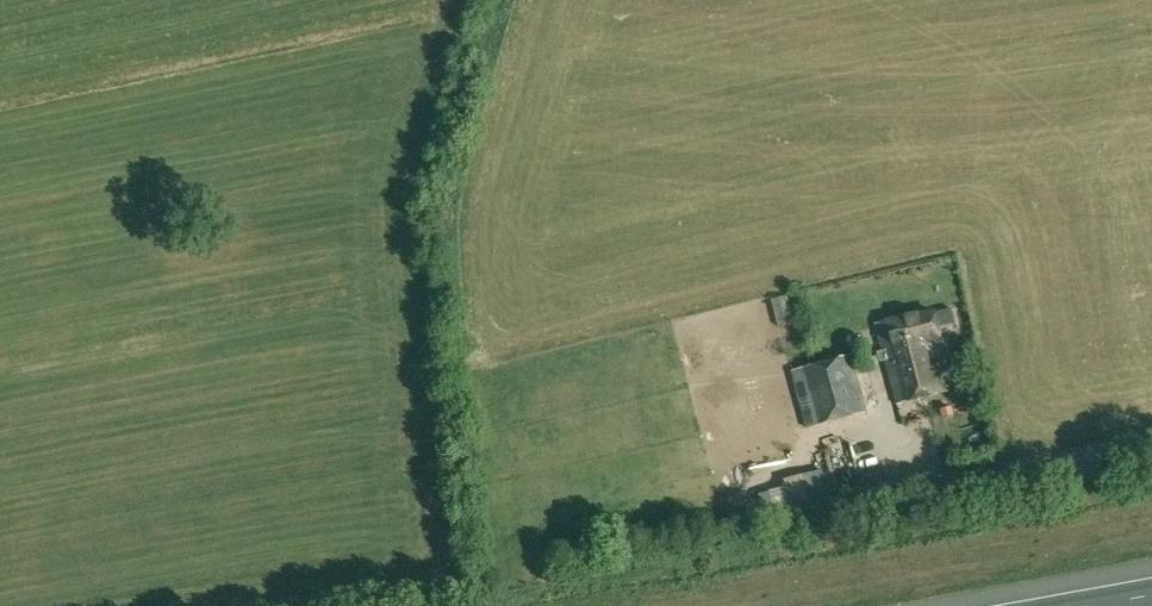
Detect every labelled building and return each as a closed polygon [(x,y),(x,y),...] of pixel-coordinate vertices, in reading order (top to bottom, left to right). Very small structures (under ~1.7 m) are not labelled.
[(934,312),(875,324),(896,404),(947,391),(939,361),(952,358),(947,338),(941,340),(938,327),(955,323),(951,308),(934,312)] [(867,413),(851,355),(799,369),(816,427),(867,413)] [(822,469),(784,480),(791,512),(830,502),(822,469)]
